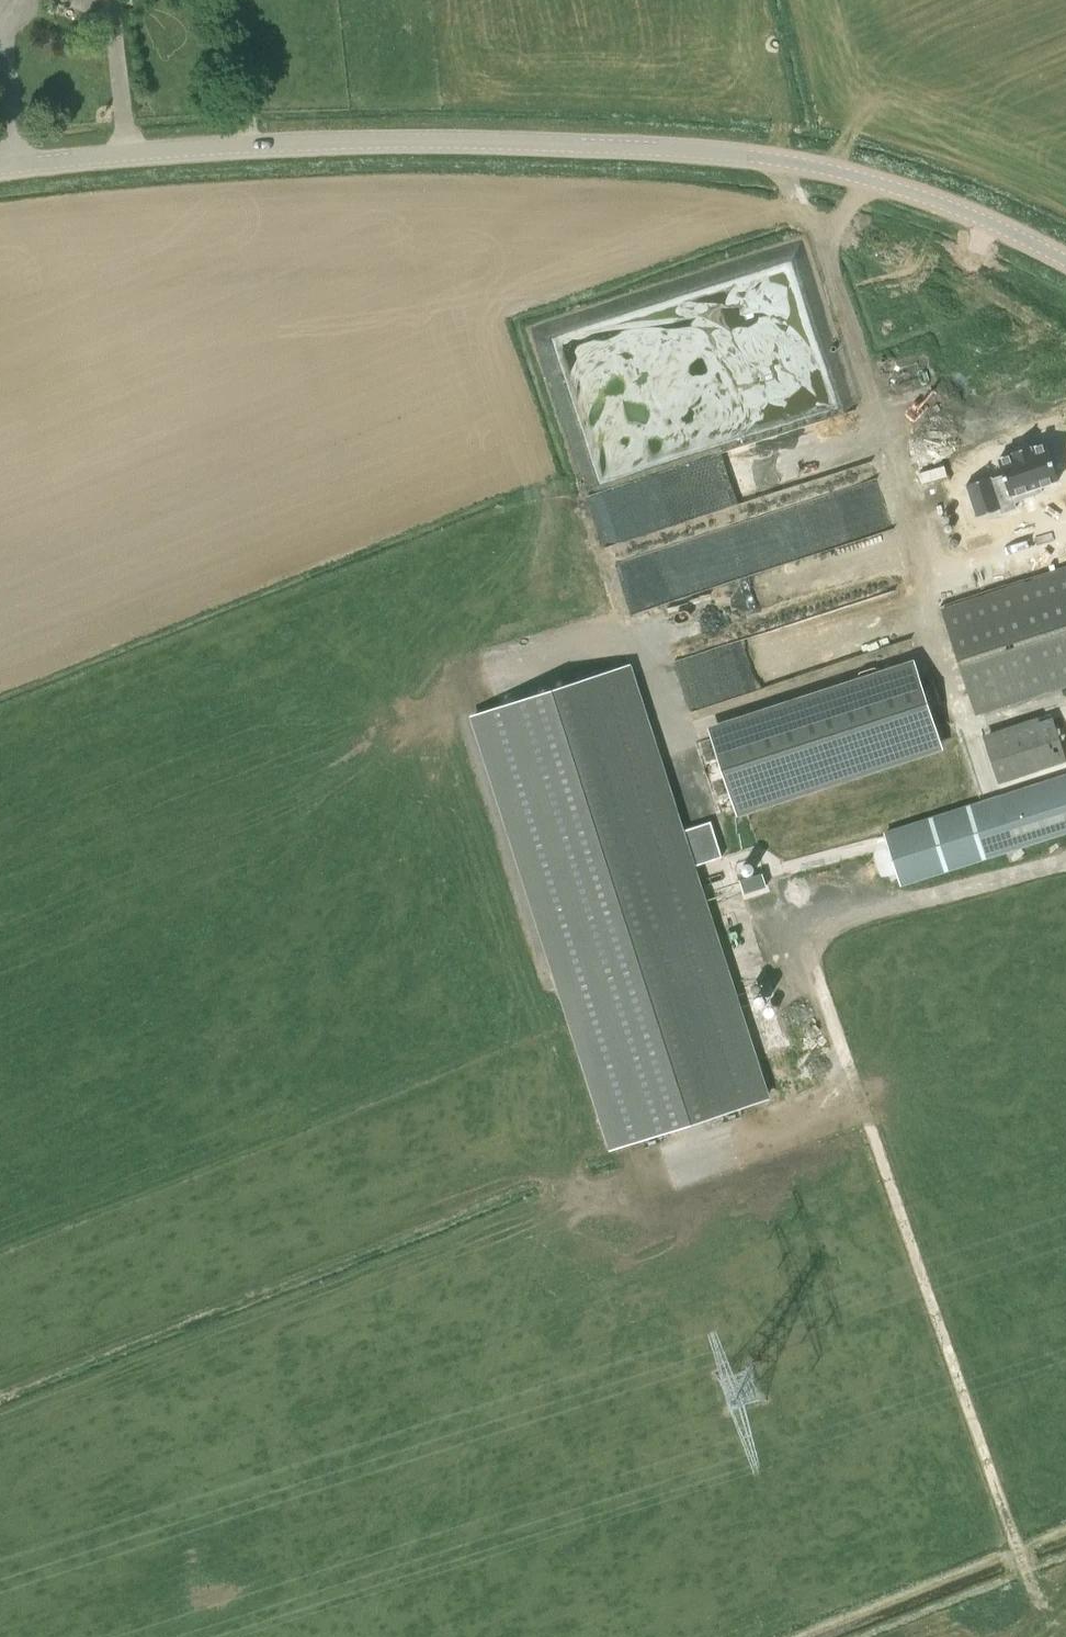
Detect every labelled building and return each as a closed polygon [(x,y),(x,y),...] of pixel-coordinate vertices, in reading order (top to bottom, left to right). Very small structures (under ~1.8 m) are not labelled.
[(1013,454),(998,459),(1010,496),(1058,480),(1046,444),(1031,449),(1030,446),(1013,452),(1013,454)] [(991,477),(966,485),(976,516),(1001,508),(991,477)] [(940,609),(975,715),(1065,686),(1065,569),(940,609)] [(687,704),(781,681),(769,635),(675,658),(687,704)] [(737,816),(943,749),(914,659),(708,726),(737,816)] [(616,1150),(767,1101),(630,673),(479,722),(616,1150)] [(1052,718),(983,740),(998,784),(1065,762),(1065,759),(1052,718)] [(1065,833),(1065,775),(883,833),(900,885),(1065,833)] [(715,842),(689,850),(694,867),(720,859),(715,842)] [(762,872),(740,879),(744,893),(766,886),(762,872)]
